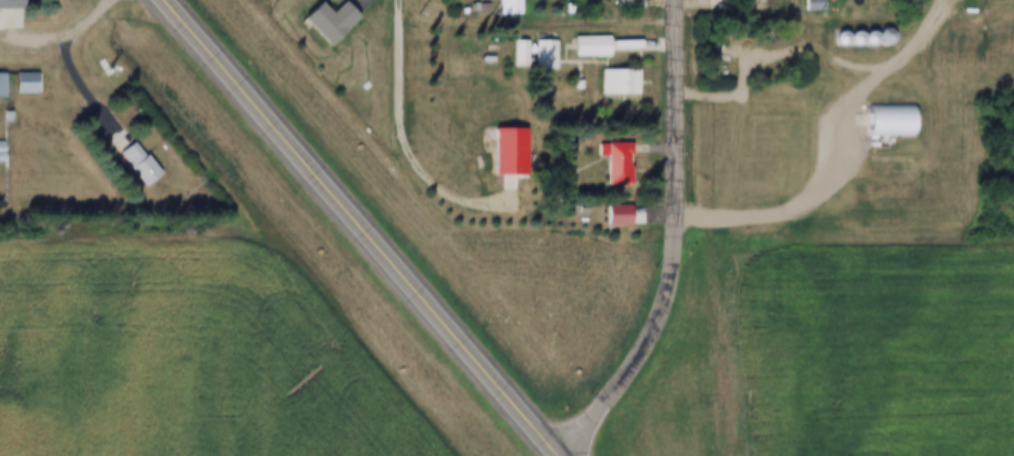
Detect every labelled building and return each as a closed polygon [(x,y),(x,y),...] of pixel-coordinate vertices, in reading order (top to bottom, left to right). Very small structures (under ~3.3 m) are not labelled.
[(12,10),(0,10),(0,0),(12,0),(12,10)] [(488,16),(488,0),(510,0),(510,16),(488,16)] [(523,13),(523,0),(497,0),(498,14),(523,13)] [(611,0),(632,0),(632,10),(611,10),(611,0)] [(796,11),(796,0),(813,0),(813,11),(796,11)] [(332,31),(334,33),(316,50),(290,20),(308,4),(318,15),(332,3),(346,19),(332,31)] [(880,43),(883,42),(886,39),(887,36),(886,32),(883,29),(880,28),(876,29),(873,32),(872,36),(873,39),(876,42),(880,43)] [(834,45),(838,44),(840,41),(841,38),(840,35),(838,32),(834,31),(831,32),(828,35),(828,38),(828,41),(831,44),(834,45)] [(848,45),(852,44),(854,41),(855,38),(854,35),(852,32),(848,31),(845,32),(842,35),(842,38),(842,41),(845,44),(848,45)] [(862,44),(866,44),(868,41),(869,38),(868,34),(866,32),(862,31),(859,32),(856,34),(856,38),(856,41),(859,44),(862,44)] [(599,37),(599,57),(564,57),(564,37),(599,37)] [(512,39),(512,63),(527,63),(527,39),(512,39)] [(518,42),(518,66),(504,66),(504,42),(518,42)] [(547,42),(547,70),(526,70),(526,42),(547,42)] [(590,71),(628,71),(628,96),(590,96),(590,71)] [(5,74),(26,74),(26,95),(5,95),(5,74)] [(358,82),(362,87),(356,92),(351,87),(358,82)] [(907,103),(907,135),(860,135),(860,103),(907,103)] [(483,131),(515,131),(515,177),(483,177),(483,131)] [(108,155),(122,144),(133,159),(135,157),(149,175),(133,188),(108,155)] [(621,144),(621,156),(619,156),(619,167),(621,167),(621,188),(597,188),(597,157),(588,157),(588,147),(597,147),(597,144),(621,144)] [(595,207),(619,207),(619,226),(595,226),(595,207)]
